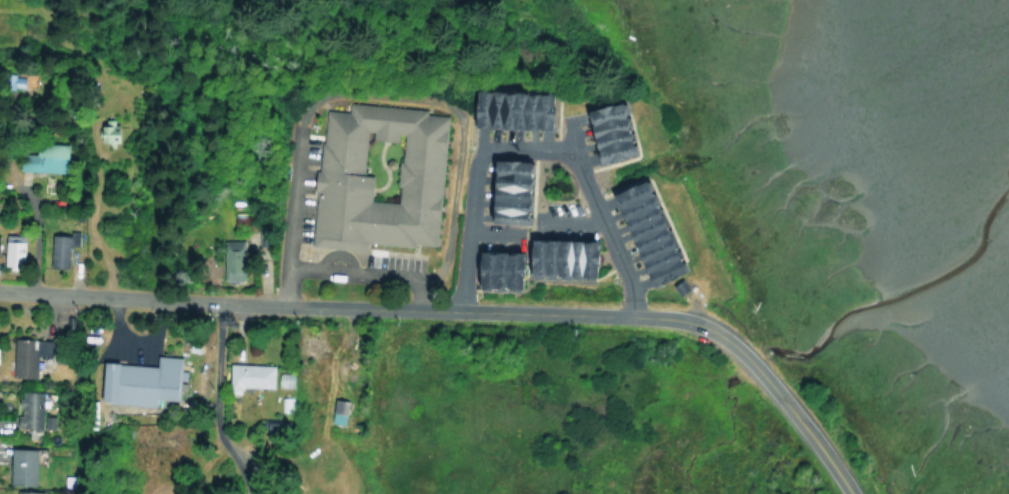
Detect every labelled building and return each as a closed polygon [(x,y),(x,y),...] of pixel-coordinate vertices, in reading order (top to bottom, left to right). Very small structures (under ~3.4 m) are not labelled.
[(3,90),(21,90),(21,74),(3,73),(3,90)] [(465,126),(542,130),(544,93),(467,90),(465,126)] [(625,155),(613,102),(577,110),(589,163),(625,155)] [(443,116),(420,114),(420,110),(344,103),(343,113),(319,110),(306,246),(362,251),(363,243),(408,248),(409,243),(430,246),(443,116)] [(115,142),(115,125),(97,125),(97,142),(115,142)] [(16,154),(15,172),(62,173),(63,145),(31,145),(31,155),(16,154)] [(481,222),(517,224),(522,162),(486,159),(481,222)] [(602,194),(644,287),(677,272),(635,179),(602,194)] [(75,232),(66,231),(66,235),(54,235),(53,267),(64,268),(65,245),(74,245),(75,232)] [(21,239),(2,238),(1,263),(19,263),(21,239)] [(521,277),(590,276),(590,264),(594,264),(594,239),(520,240),(521,277)] [(239,241),(220,241),(221,281),(240,281),(239,241)] [(468,289),(512,290),(513,252),(469,251),(468,289)] [(32,379),(32,339),(10,339),(9,378),(32,379)] [(98,363),(95,402),(152,406),(153,399),(175,401),(176,380),(182,380),(183,371),(175,371),(176,357),(153,356),(152,366),(98,363)] [(237,395),(238,388),(269,389),(270,366),(225,364),(224,394),(237,395)] [(290,388),(291,373),(274,373),(273,388),(290,388)] [(39,391),(16,391),(16,407),(15,407),(15,428),(25,428),(25,439),(38,439),(39,391)] [(326,423),(340,425),(343,401),(330,399),(326,423)] [(4,485),(30,485),(31,449),(5,449),(4,485)]
